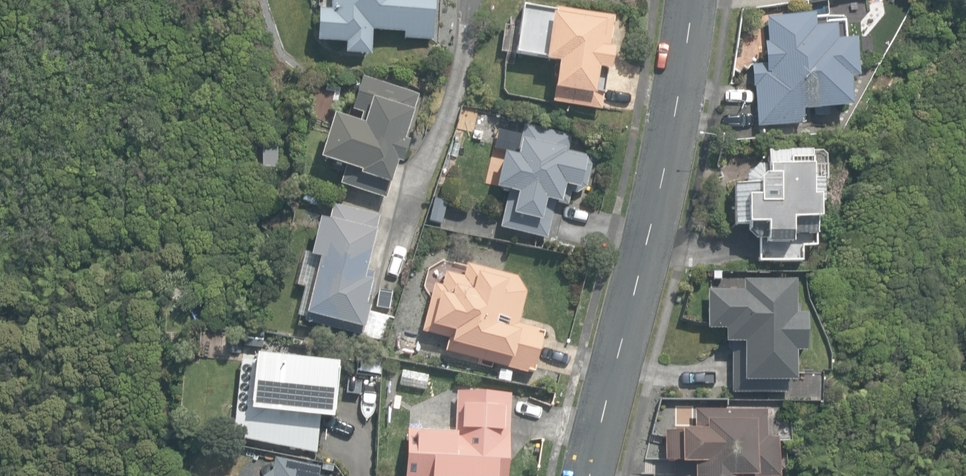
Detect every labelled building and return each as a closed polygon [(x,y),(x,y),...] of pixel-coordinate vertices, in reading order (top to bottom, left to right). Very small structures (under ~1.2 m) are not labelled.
[(332,12),(317,11),(314,39),(345,42),(344,51),(372,54),(374,27),(431,32),(434,0),(333,0),(332,12)] [(613,17),(522,2),(512,55),(543,59),(541,63),(554,66),(552,103),(599,111),(613,17)] [(751,65),(757,128),(802,125),(801,111),(850,108),(848,79),(856,78),(853,41),(835,42),(834,27),(813,29),(813,15),(766,18),(767,43),(764,43),(766,64),(751,65)] [(341,184),(386,199),(397,163),(402,164),(409,142),(405,141),(419,96),(363,78),(352,110),(363,114),(360,124),(358,123),(348,156),(350,157),(341,184)] [(500,228),(546,238),(554,203),(560,204),(563,192),(576,195),(586,187),(591,165),(584,155),(567,152),(571,136),(542,130),(539,144),(521,141),(517,156),(513,155),(509,169),(505,168),(501,190),(508,191),(500,228)] [(759,240),(759,262),(802,262),(801,248),(815,248),(814,221),(818,221),(817,203),(822,203),(822,181),(813,181),(813,151),(768,151),(768,164),(758,164),(746,175),(746,184),(733,184),(733,225),(748,225),(748,232),(755,240),(759,240)] [(432,221),(442,223),(446,201),(436,199),(432,221)] [(342,326),(360,331),(365,310),(368,311),(375,283),(372,283),(374,272),(367,270),(378,225),(331,214),(305,321),(341,330),(342,326)] [(519,276),(466,260),(462,273),(446,270),(444,282),(433,282),(422,328),(447,333),(447,349),(538,371),(543,325),(517,319),(519,312),(527,289),(519,276)] [(730,393),(785,394),(785,382),(794,382),(794,352),(805,352),(806,314),(795,314),(795,280),(743,280),(743,291),(707,290),(707,329),(724,330),(724,342),(731,342),(730,393)] [(334,354),(236,349),(222,434),(312,450),(317,414),(325,415),(334,354)] [(509,377),(511,368),(498,365),(497,375),(509,377)] [(458,383),(457,428),(405,427),(402,475),(505,475),(514,389),(458,383)] [(777,437),(766,437),(767,410),(675,406),(675,428),(662,428),(661,460),(673,460),(673,475),(777,475),(777,437)] [(274,457),(272,469),(261,475),(321,475),(320,475),(322,466),(274,457)]
